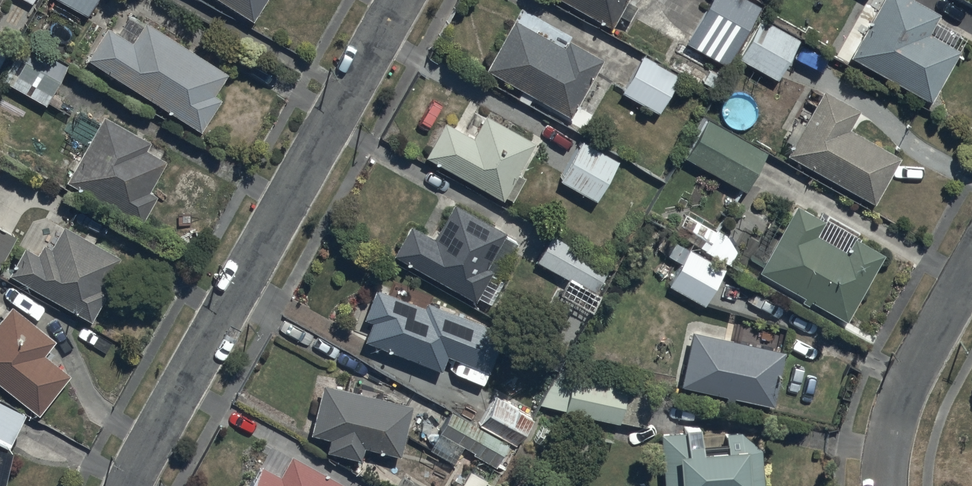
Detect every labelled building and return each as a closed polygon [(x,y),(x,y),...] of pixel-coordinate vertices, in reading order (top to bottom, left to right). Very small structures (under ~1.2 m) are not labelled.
[(88,21),(100,0),(52,0),(88,21)] [(252,25),(268,0),(212,0),(252,25)] [(613,31),(619,19),(630,24),(638,8),(628,3),(629,0),(554,0),(613,31)] [(686,45),(727,69),(761,11),(743,0),(712,0),(686,45)] [(938,22),(940,18),(908,0),(885,0),(851,60),(931,106),(959,56),(968,39),(938,22)] [(799,44),(761,21),(738,59),(776,82),(799,44)] [(564,52),(512,23),(485,71),(573,120),(605,63),(569,43),(564,52)] [(144,24),(130,46),(108,32),(88,62),(201,135),(220,104),(212,98),(226,76),(144,24)] [(13,34),(0,26),(0,56),(13,34)] [(43,100),(63,62),(20,39),(0,76),(0,77),(43,100)] [(682,79),(645,58),(622,97),(659,118),(682,79)] [(824,93),(787,155),(874,208),(902,162),(851,132),(860,115),(824,93)] [(535,147),(484,117),(470,141),(445,127),(426,161),(502,204),(504,201),(512,206),(527,180),(519,176),(535,147)] [(150,145),(102,119),(65,188),(141,229),(158,199),(148,193),(164,163),(146,153),(150,145)] [(767,156),(704,121),(682,159),(745,195),(767,156)] [(620,166),(579,142),(556,182),(597,206),(620,166)] [(507,236),(451,206),(432,240),(409,228),(391,260),(475,306),(478,300),(490,307),(501,287),(496,284),(516,247),(504,240),(507,236)] [(826,221),(822,227),(795,210),(756,273),(844,325),(883,259),(858,244),(859,243),(826,221)] [(23,251),(7,278),(91,326),(107,298),(100,295),(119,262),(64,230),(51,253),(43,249),(37,259),(23,251)] [(0,231),(0,269),(16,240),(0,231)] [(551,238),(536,265),(568,282),(560,298),(592,316),(602,299),(598,297),(612,271),(551,238)] [(724,271),(686,250),(665,289),(704,309),(724,271)] [(424,313),(372,293),(361,322),(372,326),(365,344),(442,373),(447,359),(487,374),(502,335),(426,306),(424,313)] [(7,309),(0,319),(0,390),(40,419),(70,377),(44,359),(55,344),(7,309)] [(785,356),(689,336),(678,389),(774,409),(785,356)] [(651,396),(561,376),(543,408),(643,432),(651,396)] [(412,409),(322,387),(310,437),(331,443),(328,452),(362,461),(365,449),(400,458),(412,409)] [(520,411),(494,398),(478,428),(517,448),(530,423),(517,416),(520,411)] [(10,447),(25,420),(0,405),(0,442),(10,447)] [(508,446),(449,415),(438,437),(496,468),(508,446)] [(662,439),(665,485),(762,485),(760,454),(741,435),(699,438),(699,427),(687,428),(687,437),(662,439)] [(10,460),(0,458),(0,485),(5,485),(10,460)] [(250,485),(333,485),(291,462),(280,482),(259,470),(250,485)] [(468,474),(461,485),(485,485),(486,484),(468,474)]
